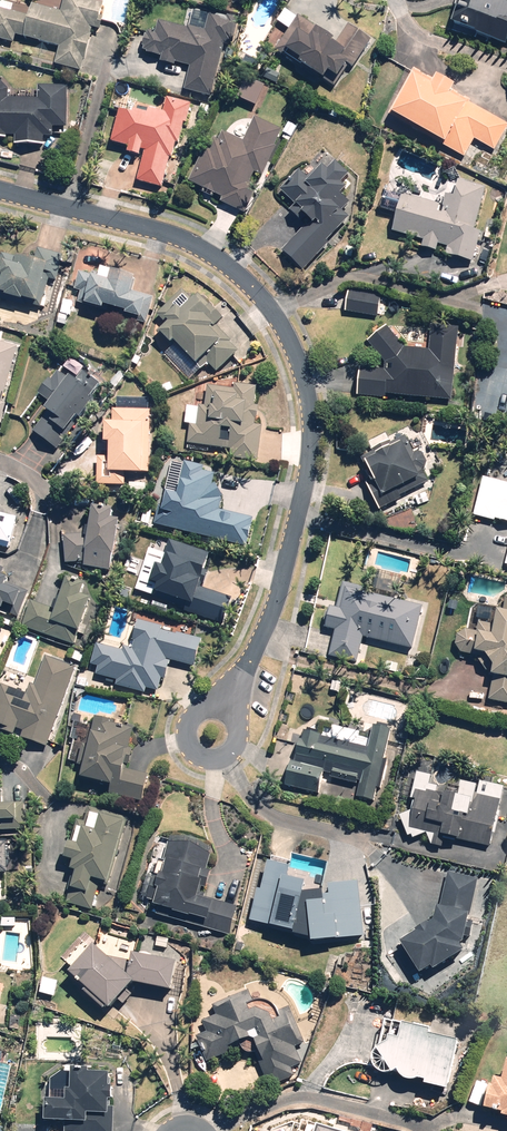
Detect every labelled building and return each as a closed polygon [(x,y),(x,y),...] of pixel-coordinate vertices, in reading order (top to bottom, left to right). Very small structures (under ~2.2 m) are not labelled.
[(104,5),(84,0),(63,0),(60,11),(31,4),(29,16),(0,9),(0,41),(15,44),(16,38),(59,48),(55,66),(81,71),(83,60),(86,61),(93,30),(98,32),(104,5)] [(452,24),(506,44),(506,0),(461,0),(452,24)] [(210,100),(224,46),(232,49),(239,23),(209,16),(208,17),(193,13),(189,29),(160,22),(157,33),(147,30),(142,53),(161,58),(160,62),(175,66),(176,63),(188,66),(182,92),(210,100)] [(330,76),(338,82),(346,70),(350,73),(372,40),(349,25),(337,43),(298,17),(276,51),(325,83),(330,76)] [(451,95),(455,89),(432,75),(428,82),(414,73),(389,116),(443,148),(445,145),(465,157),(475,140),(494,151),(506,128),(506,124),(461,97),(460,100),(451,95)] [(6,140),(6,136),(14,137),(14,145),(43,146),(43,138),(52,139),(52,127),(68,128),(69,86),(36,86),(36,91),(5,90),(0,83),(0,140),(6,140)] [(145,118),(118,111),(110,145),(126,149),(125,154),(141,158),(135,182),(162,189),(174,145),(178,146),(183,126),(186,127),(191,105),(165,98),(161,112),(147,109),(145,118)] [(243,142),(223,132),(217,145),(210,142),(189,182),(219,198),(218,202),(246,216),(261,188),(250,183),(255,172),(263,176),(278,147),(275,146),(283,131),(256,117),(243,142)] [(304,178),(298,172),(279,192),(293,205),(289,210),(284,205),(258,232),(301,273),(327,245),(325,244),(350,218),(344,212),(351,204),(343,196),(347,191),(342,186),(349,178),(335,165),(327,173),(321,167),(317,172),(314,168),(304,178)] [(437,214),(439,206),(402,194),(391,233),(422,243),(421,249),(436,254),(438,245),(447,248),(445,256),(474,265),(483,234),(473,231),(486,187),(460,180),(455,195),(447,193),(440,215),(437,214)] [(64,255),(37,249),(34,261),(11,256),(10,264),(1,262),(0,266),(0,303),(22,308),(23,303),(40,307),(48,271),(60,274),(64,255)] [(99,278),(78,273),(71,302),(124,313),(122,318),(149,324),(155,297),(131,292),(134,280),(100,273),(99,278)] [(166,323),(156,333),(171,348),(174,345),(196,367),(203,360),(216,373),(238,351),(216,328),(224,321),(198,294),(191,301),(182,292),(158,315),(166,323)] [(381,299),(347,296),(346,313),(379,317),(381,299)] [(452,401),(458,327),(431,325),(429,350),(401,348),(386,328),(368,344),(385,366),(385,372),(360,370),(358,397),(386,399),(387,396),(452,401)] [(19,348),(0,342),(0,425),(6,404),(3,403),(19,348)] [(75,385),(57,371),(38,395),(50,404),(29,432),(56,452),(68,436),(65,434),(76,419),(79,421),(93,403),(91,402),(104,385),(91,375),(89,378),(83,374),(75,385)] [(197,426),(190,425),(188,445),(230,449),(229,459),(258,462),(262,426),(257,426),(259,408),(254,407),(256,388),(232,386),(232,390),(207,388),(205,408),(199,407),(197,426)] [(149,481),(150,436),(157,436),(157,417),(118,416),(118,430),(111,430),(111,451),(117,451),(116,464),(103,464),(103,492),(131,492),(131,481),(149,481)] [(423,454),(413,453),(405,436),(362,456),(374,482),(368,485),(380,511),(392,506),(388,496),(421,481),(417,473),(425,469),(427,464),(423,454)] [(157,511),(154,525),(248,546),(254,519),(220,512),(223,498),(213,483),(215,475),(203,473),(204,468),(185,464),(177,495),(166,493),(162,512),(157,511)] [(506,476),(500,475),(499,481),(482,478),(475,517),(506,523),(506,478),(506,476)] [(111,572),(119,522),(111,522),(112,511),(89,509),(88,538),(66,537),(64,564),(84,565),(83,568),(111,572)] [(11,549),(19,519),(0,514),(0,547),(11,549)] [(209,554),(170,542),(162,567),(155,565),(149,584),(159,587),(157,596),(193,606),(200,586),(204,587),(208,571),(204,570),(209,554)] [(19,619),(30,591),(15,585),(13,591),(5,587),(8,579),(2,577),(4,570),(0,569),(0,611),(19,619)] [(75,647),(90,600),(81,597),(84,587),(65,581),(55,611),(31,603),(22,629),(75,647)] [(365,588),(343,583),(338,610),(327,608),(324,627),(335,630),(330,657),(358,663),(362,641),(415,650),(423,606),(364,595),(365,588)] [(504,601),(503,615),(496,614),(495,626),(478,624),(477,633),(459,632),(457,655),(476,657),(486,672),(490,672),(490,677),(493,678),(490,702),(506,705),(506,598),(504,601)] [(104,647),(96,645),(91,666),(100,669),(98,677),(116,682),(115,686),(145,694),(147,689),(158,692),(161,679),(166,680),(170,663),(194,669),(201,640),(161,630),(162,627),(130,619),(123,645),(106,641),(104,647)] [(77,667),(45,656),(33,687),(29,685),(26,695),(2,686),(0,691),(0,728),(1,729),(0,731),(0,733),(46,750),(77,667)] [(104,720),(95,718),(80,779),(111,787),(109,796),(141,803),(148,774),(125,769),(127,761),(130,762),(133,750),(129,750),(133,730),(104,723),(104,720)] [(388,761),(384,760),(390,731),(375,728),(370,749),(320,739),(321,736),(299,731),(288,788),(319,794),(322,778),(361,786),(358,798),(376,802),(379,789),(382,790),(388,761)] [(429,775),(416,772),(405,829),(430,834),(429,844),(440,847),(441,840),(449,841),(450,839),(491,846),(502,786),(479,782),(478,784),(457,780),(454,797),(437,793),(438,786),(428,785),(429,775)] [(0,777),(0,823),(16,823),(15,807),(2,807),(1,777),(0,777)] [(65,903),(91,910),(98,883),(108,886),(126,822),(99,814),(94,833),(82,829),(70,870),(73,871),(65,903)] [(229,934),(236,906),(209,899),(208,902),(197,899),(203,876),(209,878),(210,870),(206,869),(211,851),(170,840),(160,878),(151,876),(146,900),(152,901),(151,905),(157,907),(155,915),(229,934)] [(292,937),(310,941),(310,943),(364,937),(358,883),(326,886),(326,894),(304,892),(306,884),(286,879),(290,864),(265,858),(249,921),(293,932),(292,937)] [(460,946),(475,881),(448,874),(439,910),(435,909),(434,923),(400,943),(419,974),(430,967),(432,971),(463,951),(460,946)] [(92,946),(66,974),(107,1011),(131,985),(170,991),(174,962),(130,956),(127,977),(92,946)] [(57,981),(41,979),(38,994),(55,997),(57,981)] [(215,1015),(201,1022),(197,1039),(216,1057),(242,1045),(246,1055),(253,1053),(268,1087),(294,1076),(290,1068),(302,1063),(295,1046),(303,1043),(288,1007),(278,1012),(274,1006),(268,1001),(260,999),(252,1001),(248,991),(212,1007),(215,1015)] [(446,1090),(455,1041),(428,1035),(429,1031),(403,1025),(399,1042),(387,1039),(385,1045),(380,1047),(374,1052),(372,1058),(373,1064),(376,1070),(382,1074),(388,1074),(395,1072),(398,1077),(404,1080),(409,1081),(415,1080),(423,1082),(423,1086),(446,1090)] [(488,1079),(482,1111),(496,1113),(497,1110),(505,1111),(503,1122),(506,1123),(506,1062),(504,1061),(500,1081),(488,1079)] [(43,1100),(42,1122),(65,1123),(65,1130),(112,1130),(114,1107),(111,1106),(112,1086),(108,1086),(109,1074),(69,1072),(68,1089),(64,1089),(63,1101),(43,1100)] [(306,1123),(304,1130),(336,1130),(306,1123)]
